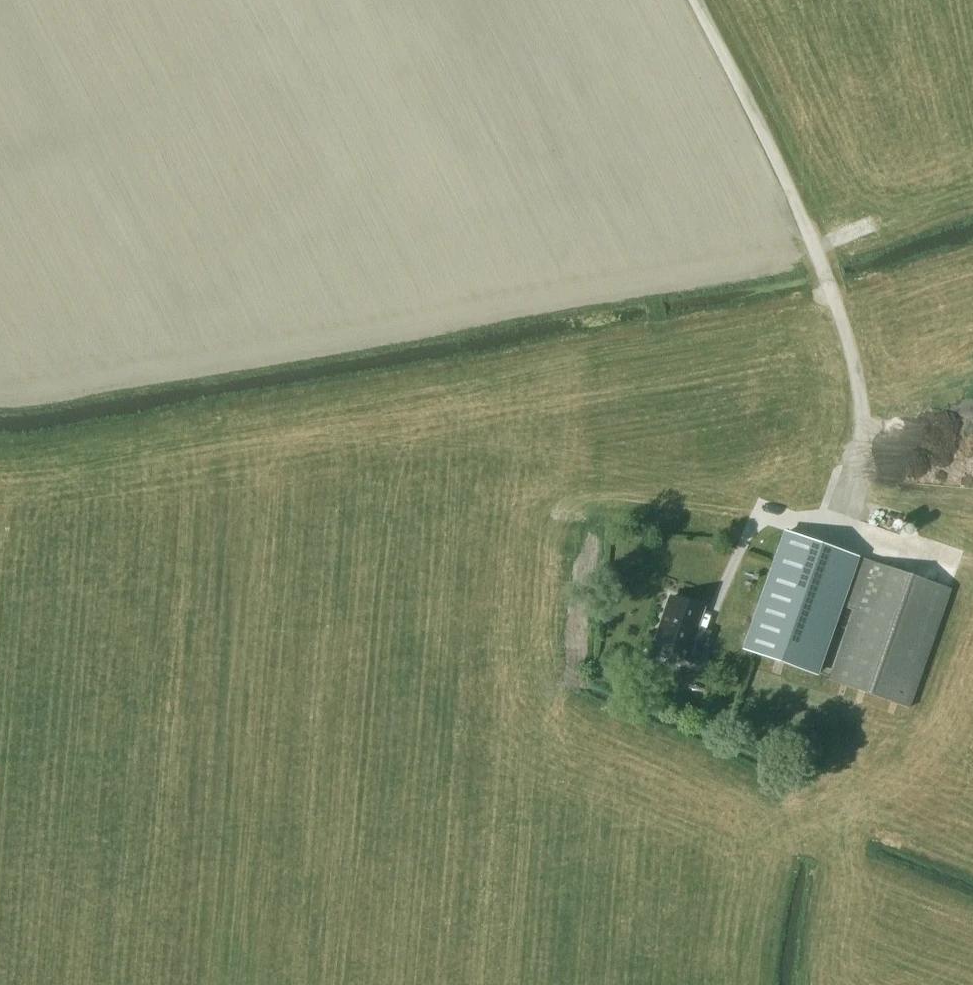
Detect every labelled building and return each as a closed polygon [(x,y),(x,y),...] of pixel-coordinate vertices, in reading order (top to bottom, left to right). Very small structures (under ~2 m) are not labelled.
[(907,708),(949,589),(781,530),(739,648),(816,675),(840,605),(852,609),(828,679),(907,708)] [(696,666),(704,641),(694,637),(704,607),(670,595),(654,640),(685,651),(681,661),(696,666)]
